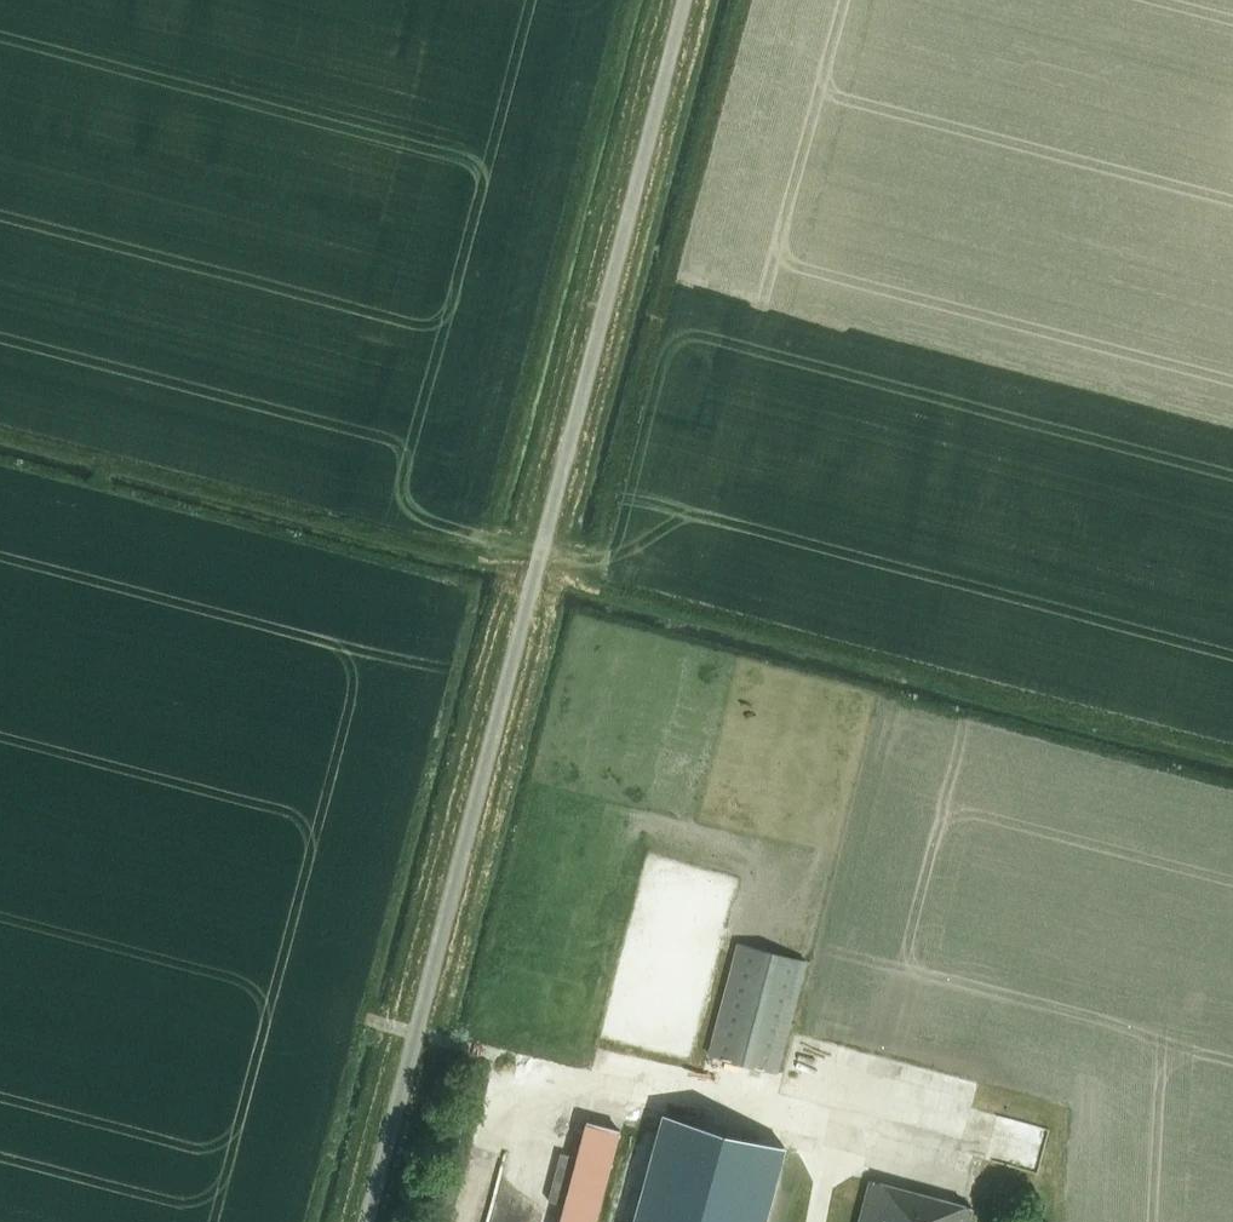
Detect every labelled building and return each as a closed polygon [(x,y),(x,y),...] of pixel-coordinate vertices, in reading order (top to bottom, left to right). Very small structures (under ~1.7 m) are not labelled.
[(718,1005),(686,934),(649,951),(653,960),(636,967),(647,990),(628,999),(646,1039),(718,1005)] [(779,1073),(806,963),(737,946),(709,1055),(779,1073)] [(635,1221),(765,1221),(785,1148),(664,1115),(635,1221)] [(622,1125),(583,1117),(559,1221),(600,1221),(622,1125)] [(972,1206),(869,1180),(858,1221),(968,1221),(972,1206)]
